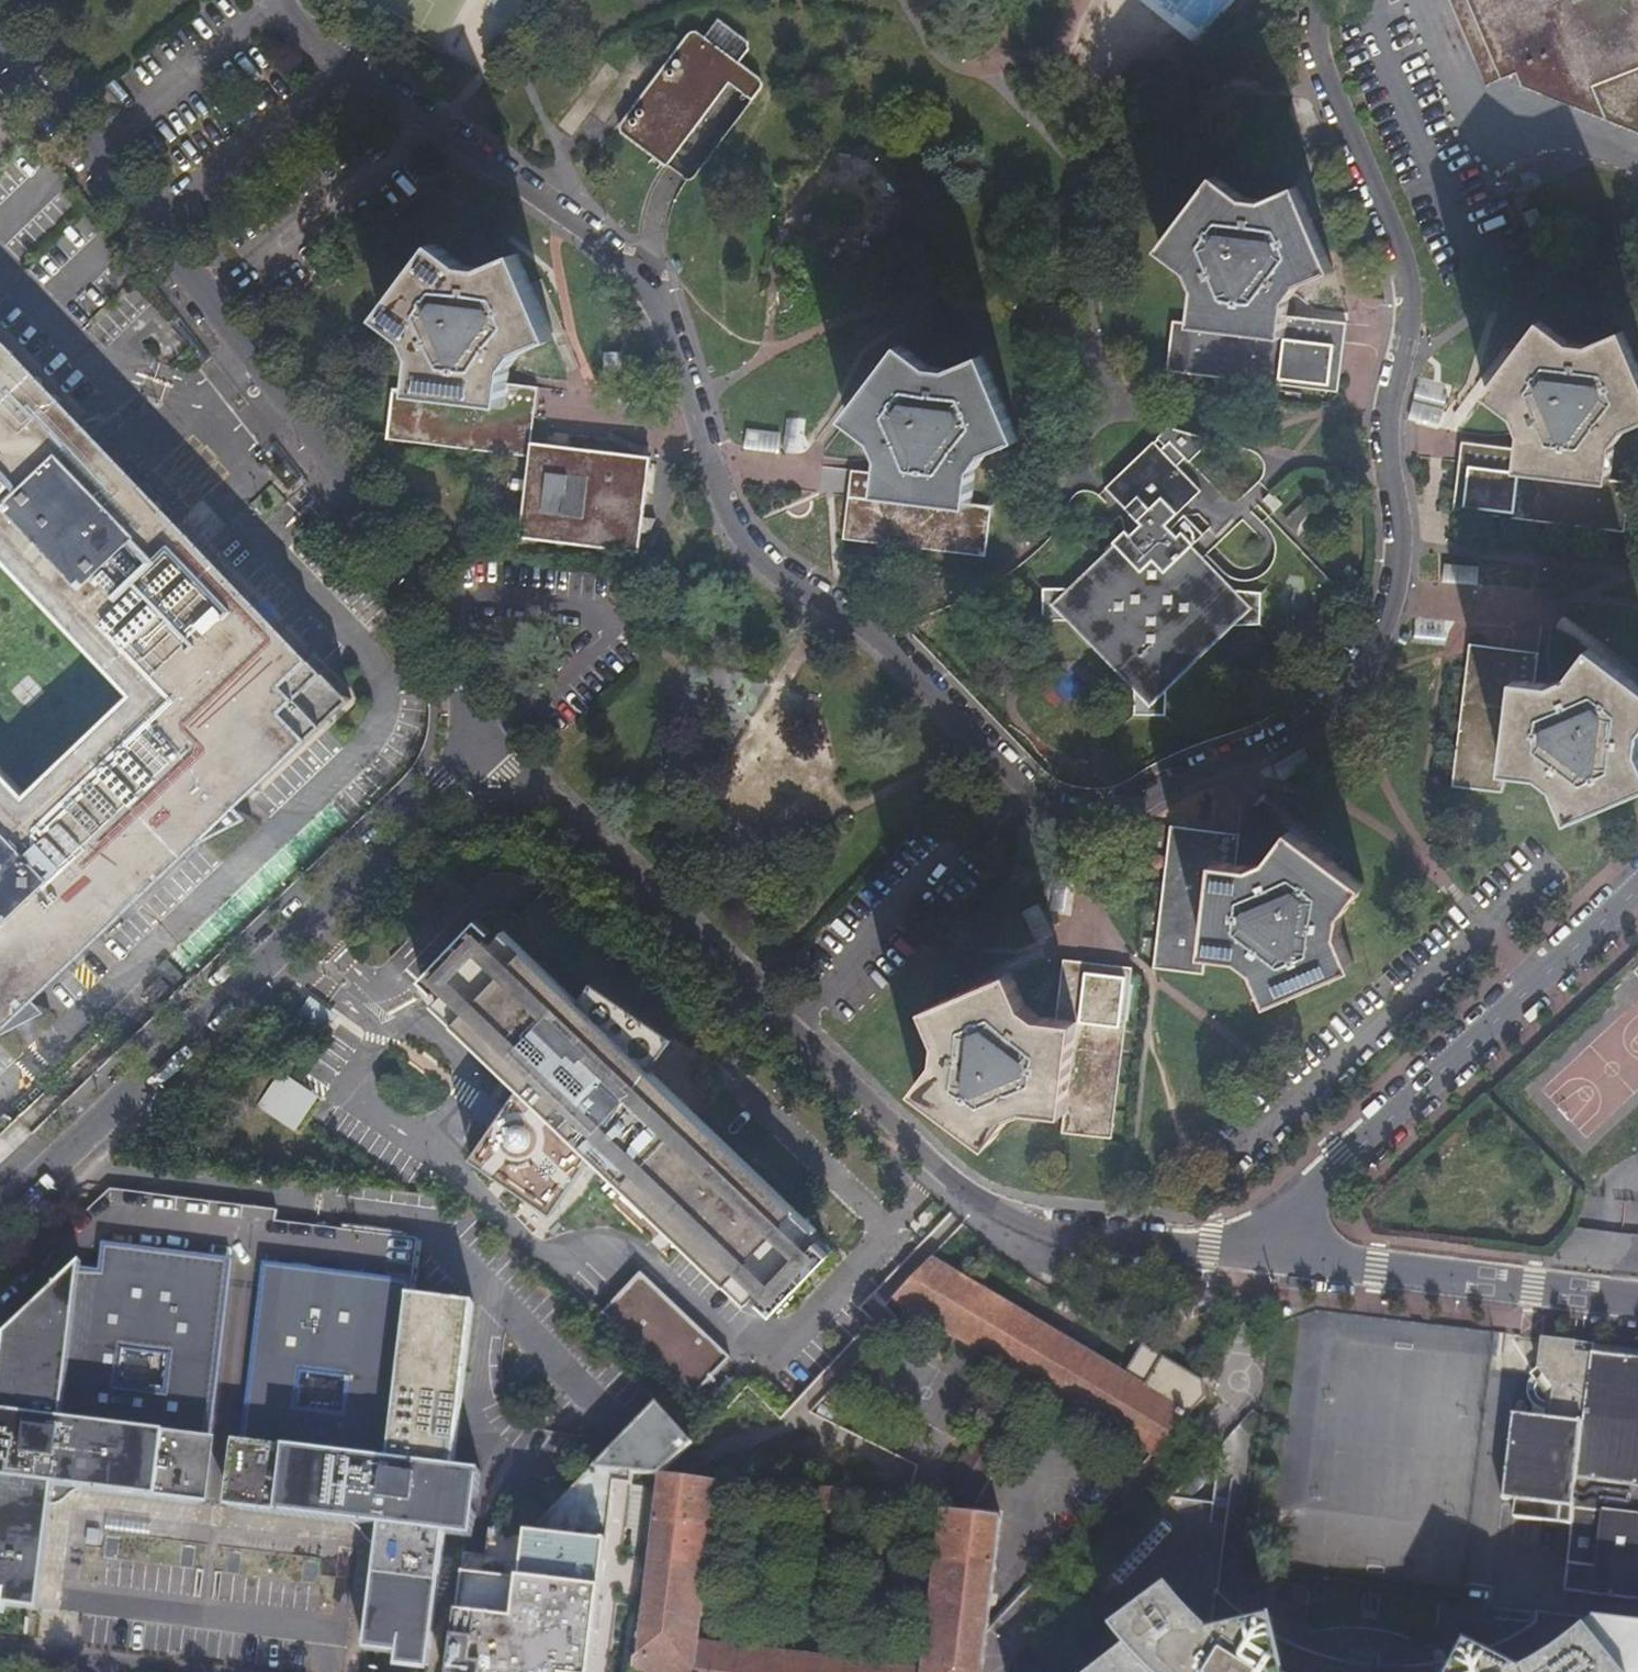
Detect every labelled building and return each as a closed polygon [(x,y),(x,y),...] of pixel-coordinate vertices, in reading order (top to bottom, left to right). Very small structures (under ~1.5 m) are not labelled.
[(1501,75),(1503,75),(1507,76),(1522,70),(1524,73),(1524,75),(1520,82),(1637,130),(1637,0),(1470,0),(1501,75)] [(761,78),(695,30),(691,30),(619,125),(620,130),(652,155),(649,159),(658,166),(661,162),(665,164),(728,80),(750,97),(761,83),(761,78)] [(1285,332),(1287,315),(1289,300),(1300,287),(1332,273),(1297,187),(1262,201),(1240,199),(1216,180),(1162,251),(1193,273),(1198,288),(1194,323),(1285,332)] [(417,353),(413,388),(503,401),(506,378),(508,363),(520,350),(554,334),(519,252),(484,267),(464,264),(438,243),(382,316),(411,338),(417,353)] [(1347,323),(1287,315),(1285,332),(1194,323),(1173,321),(1167,371),(1338,391),(1347,323)] [(1608,476),(1612,445),(1624,430),(1637,424),(1637,366),(1623,330),(1588,345),(1567,343),(1542,323),(1488,392),(1517,415),(1524,432),(1522,448),(1520,466),(1608,476)] [(42,996),(202,844),(257,818),(243,804),(353,698),(115,450),(0,330),(0,547),(138,699),(37,795),(0,755),(0,1041),(2,1039),(55,1011),(42,996)] [(881,495),(970,503),(974,471),(986,455),(1019,441),(984,356),(951,370),(927,367),(902,348),(848,420),(878,442),(885,457),(883,474),(881,495)] [(503,401),(413,388),(392,386),(386,435),(527,452),(529,439),(537,383),(506,378),(503,401)] [(775,449),(776,430),(742,428),(741,447),(775,449)] [(1171,443),(1186,458),(1190,462),(1213,439),(1170,428),(1159,438),(1167,447),(1171,443)] [(649,455),(529,439),(527,452),(517,533),(636,549),(649,455)] [(1630,479),(1608,476),(1520,466),(1522,448),(1462,440),(1454,509),(1625,529),(1630,479)] [(1163,451),(1155,443),(1107,489),(1142,525),(1131,537),(1126,532),(1114,544),(1116,545),(1118,549),(1083,583),(1089,589),(1080,598),(1079,615),(1089,624),(1083,630),(1153,702),(1224,632),(1218,626),(1227,617),(1227,600),(1218,591),(1224,585),(1201,561),(1193,568),(1183,557),(1193,546),(1205,535),(1185,515),(1171,530),(1167,525),(1202,491),(1178,466),(1163,451)] [(1178,466),(1186,458),(1171,443),(1167,447),(1163,451),(1178,466)] [(987,505),(970,503),(881,495),(883,474),(853,471),(846,540),(981,556),(987,505)] [(1271,492),(1263,499),(1274,511),(1283,503),(1271,492)] [(1254,609),(1193,546),(1183,557),(1193,568),(1201,561),(1224,585),(1218,591),(1227,600),(1227,617),(1218,626),(1224,632),(1153,702),(1083,630),(1089,624),(1079,615),(1080,598),(1089,589),(1083,583),(1118,549),(1116,545),(1053,606),(1153,708),(1254,609)] [(1520,679),(1538,682),(1542,652),(1474,644),(1455,784),(1502,791),(1506,769),(1520,679)] [(1506,769),(1543,774),(1554,784),(1570,821),(1637,792),(1637,684),(1593,648),(1568,678),(1554,684),(1538,682),(1520,679),(1506,769)] [(1221,862),(1240,865),(1244,834),(1176,826),(1156,967),(1205,973),(1208,952),(1221,862)] [(1221,862),(1208,952),(1244,958),(1256,968),(1272,1003),(1356,967),(1341,934),(1344,915),(1366,886),(1294,831),(1271,860),(1256,866),(1240,865),(1221,862)] [(1032,938),(1047,932),(1035,903),(1020,909),(1032,938)] [(519,1085),(593,1156),(640,1201),(676,1236),(705,1264),(746,1303),(754,1294),(756,1296),(760,1299),(757,1302),(771,1315),(827,1255),(814,1243),(811,1246),(808,1243),(806,1241),(815,1231),(774,1192),(745,1163),(710,1130),(650,1072),(577,1002),(503,931),(494,940),(488,935),(491,932),(477,920),(422,978),(435,991),(438,987),(443,993),(434,1003),(519,1085)] [(1062,957),(1054,1016),(1075,1020),(1061,1110),(1058,1130),(1107,1136),(1131,966),(1062,957)] [(49,991),(64,1006),(94,978),(79,962),(49,991)] [(1028,1105),(1061,1110),(1075,1020),(1054,1016),(1037,1015),(1025,1004),(1009,969),(926,1004),(941,1040),(939,1056),(916,1085),(989,1141),(1010,1113),(1028,1105)] [(591,982),(577,1002),(650,1072),(673,1038),(591,982)] [(321,1026),(329,1010),(304,997),(296,1013),(321,1026)] [(255,1107),(295,1129),(315,1093),(275,1070),(255,1107)] [(551,1215),(593,1156),(519,1085),(501,1113),(500,1112),(499,1112),(498,1112),(497,1112),(496,1112),(495,1112),(494,1112),(493,1113),(492,1113),(492,1114),(491,1114),(491,1115),(490,1116),(490,1117),(490,1118),(490,1119),(490,1120),(490,1121),(490,1122),(491,1123),(491,1124),(492,1124),(492,1125),(469,1159),(551,1215)] [(227,1209),(190,1204),(188,1214),(226,1219),(227,1209)] [(266,1268),(305,1273),(310,1230),(272,1225),(266,1268)] [(310,1230),(305,1273),(409,1285),(414,1243),(310,1230)] [(230,1264),(101,1248),(97,1275),(80,1273),(80,1270),(3,1342),(0,1368),(0,1619),(4,1619),(5,1611),(37,1615),(51,1510),(54,1510),(59,1508),(64,1504),(69,1501),(74,1498),(81,1496),(87,1495),(209,1510),(217,1444),(209,1443),(230,1264)] [(929,1261),(892,1299),(1153,1454),(1205,1398),(1201,1380),(1141,1345),(1123,1375),(1004,1305),(929,1261)] [(409,1285),(305,1273),(266,1268),(261,1268),(240,1447),(232,1446),(223,1511),(349,1527),(354,1530),(358,1532),(361,1538),(365,1542),(370,1546),(376,1550),(362,1654),(395,1659),(394,1667),(429,1671),(445,1539),(471,1542),(479,1475),(453,1471),(472,1308),(407,1301),(409,1285)] [(688,1400),(726,1360),(635,1271),(596,1310),(688,1400)] [(1564,1571),(1562,1590),(1589,1593),(1590,1593),(1589,1594),(1592,1594),(1592,1593),(1618,1596),(1618,1597),(1619,1597),(1637,1599),(1637,1349),(1539,1337),(1535,1368),(1528,1374),(1530,1377),(1528,1379),(1526,1382),(1525,1385),(1525,1389),(1525,1393),(1525,1396),(1526,1399),(1527,1400),(1530,1404),(1528,1417),(1510,1415),(1510,1416),(1510,1417),(1507,1443),(1506,1443),(1506,1444),(1507,1444),(1504,1471),(1503,1471),(1503,1472),(1504,1472),(1501,1499),(1500,1499),(1500,1500),(1513,1501),(1512,1518),(1569,1525),(1568,1534),(1567,1534),(1567,1536),(1568,1536),(1564,1571)] [(450,1671),(590,1671),(602,1573),(591,1572),(576,1557),(608,1525),(614,1476),(657,1481),(657,1480),(658,1470),(690,1441),(652,1405),(528,1534),(489,1530),(486,1557),(467,1555),(463,1558),(450,1671)] [(945,1478),(969,1486),(977,1461),(954,1453),(945,1478)] [(1622,1624),(1603,1621),(1546,1614),(1536,1613),(1534,1624),(1519,1636),(1508,1643),(1496,1648),(1482,1653),(1467,1643),(1454,1658),(1442,1662),(1430,1664),(1418,1665),(1409,1666),(1388,1666),(1374,1665),(1362,1663),(1346,1660),(1319,1654),(1307,1650),(1283,1639),(1277,1635),(1272,1618),(1253,1623),(1235,1611),(1222,1597),(1218,1593),(1215,1592),(1224,1524),(1211,1522),(1213,1505),(1188,1501),(1202,1486),(1202,1480),(1201,1478),(1195,1473),(1085,1593),(1126,1620),(1113,1629),(1127,1647),(1095,1671),(1637,1671),(1637,1626),(1622,1624)] [(699,1645),(691,1643),(701,1551),(709,1486),(657,1480),(657,1481),(636,1654),(636,1664),(635,1671),(921,1671),(699,1645)] [(810,1595),(826,1598),(839,1490),(822,1488),(810,1595)] [(987,1634),(1001,1521),(950,1514),(942,1580),(930,1671),(982,1671),(987,1634)] [(710,1552),(701,1551),(691,1643),(699,1645),(710,1552)] [(942,1580),(934,1580),(922,1671),(930,1671),(942,1580)] [(1269,1596),(1272,1597),(1273,1594),(1274,1592),(1273,1589),(1272,1586),(1269,1584),(1267,1583),(1264,1583),(1262,1583),(1260,1584),(1258,1586),(1257,1588),(1258,1590),(1258,1593),(1260,1594),(1264,1596),(1269,1596)] [(1368,1592),(1361,1591),(1359,1601),(1358,1614),(1375,1616),(1378,1593),(1368,1592)]
